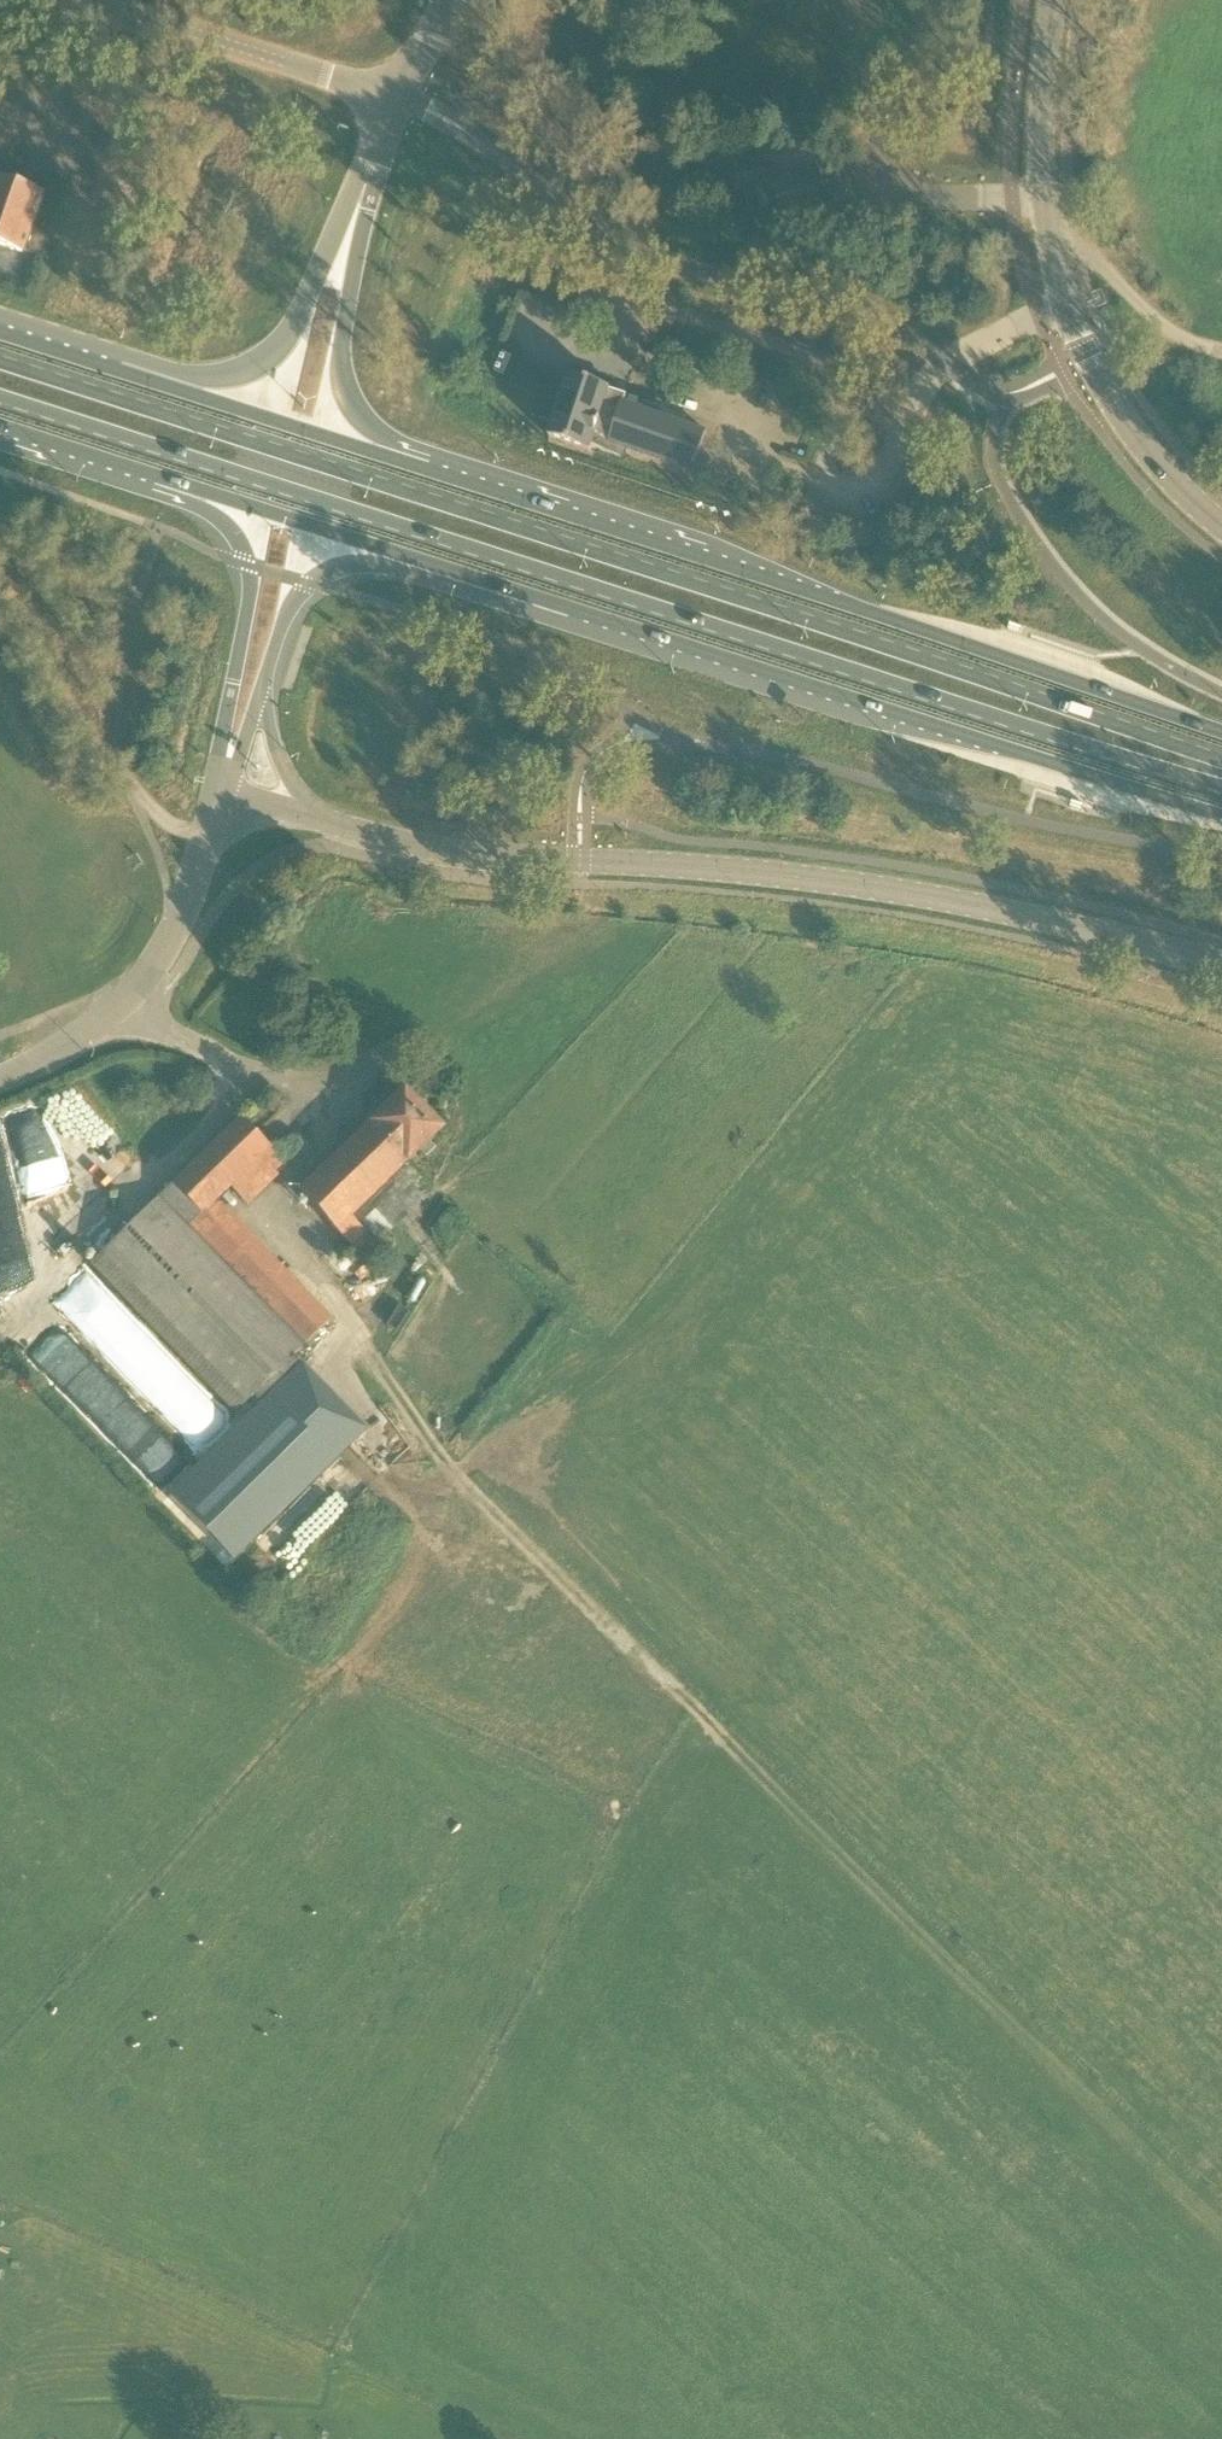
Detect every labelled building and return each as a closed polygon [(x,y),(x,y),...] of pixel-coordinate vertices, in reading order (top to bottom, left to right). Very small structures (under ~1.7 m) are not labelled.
[(67,187),(45,180),(41,194),(0,181),(0,245),(22,252),(23,250),(43,257),(67,187)] [(812,348),(817,332),(802,327),(797,342),(812,348)] [(624,404),(623,405),(608,398),(611,390),(571,377),(550,438),(590,451),(597,432),(613,437),(611,443),(693,470),(706,431),(624,404)] [(298,1191),(361,1256),(345,1273),(357,1286),(380,1263),(369,1252),(378,1244),(435,1190),(408,1162),(427,1144),(434,1151),(442,1144),(434,1136),(443,1128),(404,1088),(298,1191)] [(231,1188),(248,1205),(286,1167),(269,1150),(271,1148),(240,1117),(90,1263),(236,1412),(332,1318),(234,1219),(217,1202),(231,1188)]
